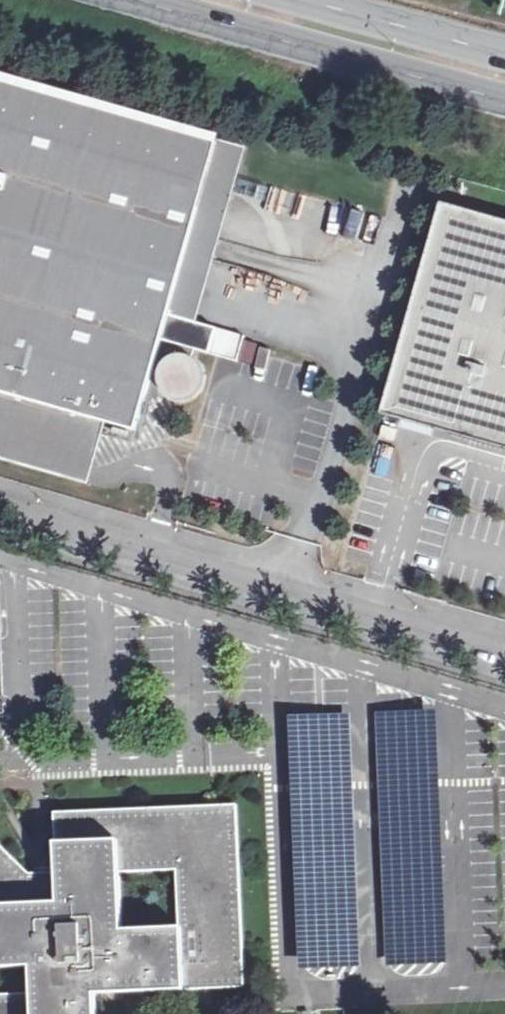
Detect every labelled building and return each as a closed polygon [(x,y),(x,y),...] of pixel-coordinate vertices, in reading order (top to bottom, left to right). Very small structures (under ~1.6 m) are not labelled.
[(0,78),(0,392),(106,423),(136,430),(141,414),(144,405),(169,314),(219,140),(0,78)] [(247,148),(219,140),(169,314),(197,323),(239,177),(247,148)] [(443,201),(383,409),(504,443),(504,218),(443,201)] [(246,337),(217,328),(209,354),(238,362),(241,353),(246,337)] [(195,349),(182,346),(179,355),(176,355),(173,356),(170,358),(167,359),(164,363),(161,368),(160,371),(158,376),(159,379),(159,382),(160,385),(162,389),(165,393),(169,396),(170,398),(176,400),(184,400),(192,398),(197,395),(200,391),(203,386),(204,379),(204,373),(202,367),(198,362),(194,359),(192,357),(195,349)] [(0,392),(0,459),(89,484),(95,462),(106,423),(0,392)] [(151,407),(144,405),(141,414),(148,417),(151,407)] [(438,707),(376,710),(387,963),(449,960),(438,707)] [(351,711),(289,714),(299,967),(361,964),(351,711)] [(97,990),(243,981),(236,805),(54,813),(57,871),(32,872),(3,845),(0,846),(0,1013),(97,1013),(97,990)]
